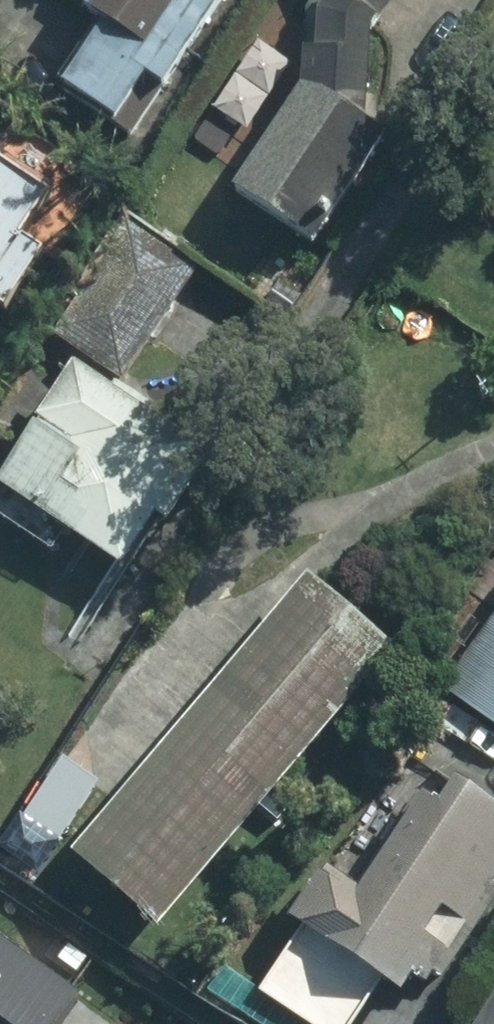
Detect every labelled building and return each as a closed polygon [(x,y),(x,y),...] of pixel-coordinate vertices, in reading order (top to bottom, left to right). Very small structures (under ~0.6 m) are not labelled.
[(78,6),(94,17),(51,84),(102,116),(131,69),(158,86),(213,0),(82,0),(78,6)] [(362,133),(362,22),(376,0),(302,0),(298,6),(298,90),(230,190),(303,240),(372,139),(362,133)] [(42,186),(0,158),(0,297),(33,247),(12,233),(42,186)] [(197,262),(125,214),(47,333),(118,380),(197,262)] [(271,281),(258,300),(278,313),(291,294),(271,281)] [(55,364),(0,449),(0,494),(108,563),(140,513),(148,518),(191,451),(55,364)] [(287,578),(171,715),(252,784),(369,648),(287,578)] [(432,688),(493,730),(493,597),(432,688)] [(171,715),(55,851),(136,920),(252,784),(171,715)] [(57,759),(20,815),(54,838),(91,782),(57,759)] [(490,890),(478,882),(493,858),(493,815),(438,778),(421,803),(405,792),(339,892),(307,869),(275,916),(413,1007),(490,890)] [(81,987),(0,931),(0,1023),(56,1023),(81,987)] [(473,1023),(493,1023),(493,993),(473,1023)]
